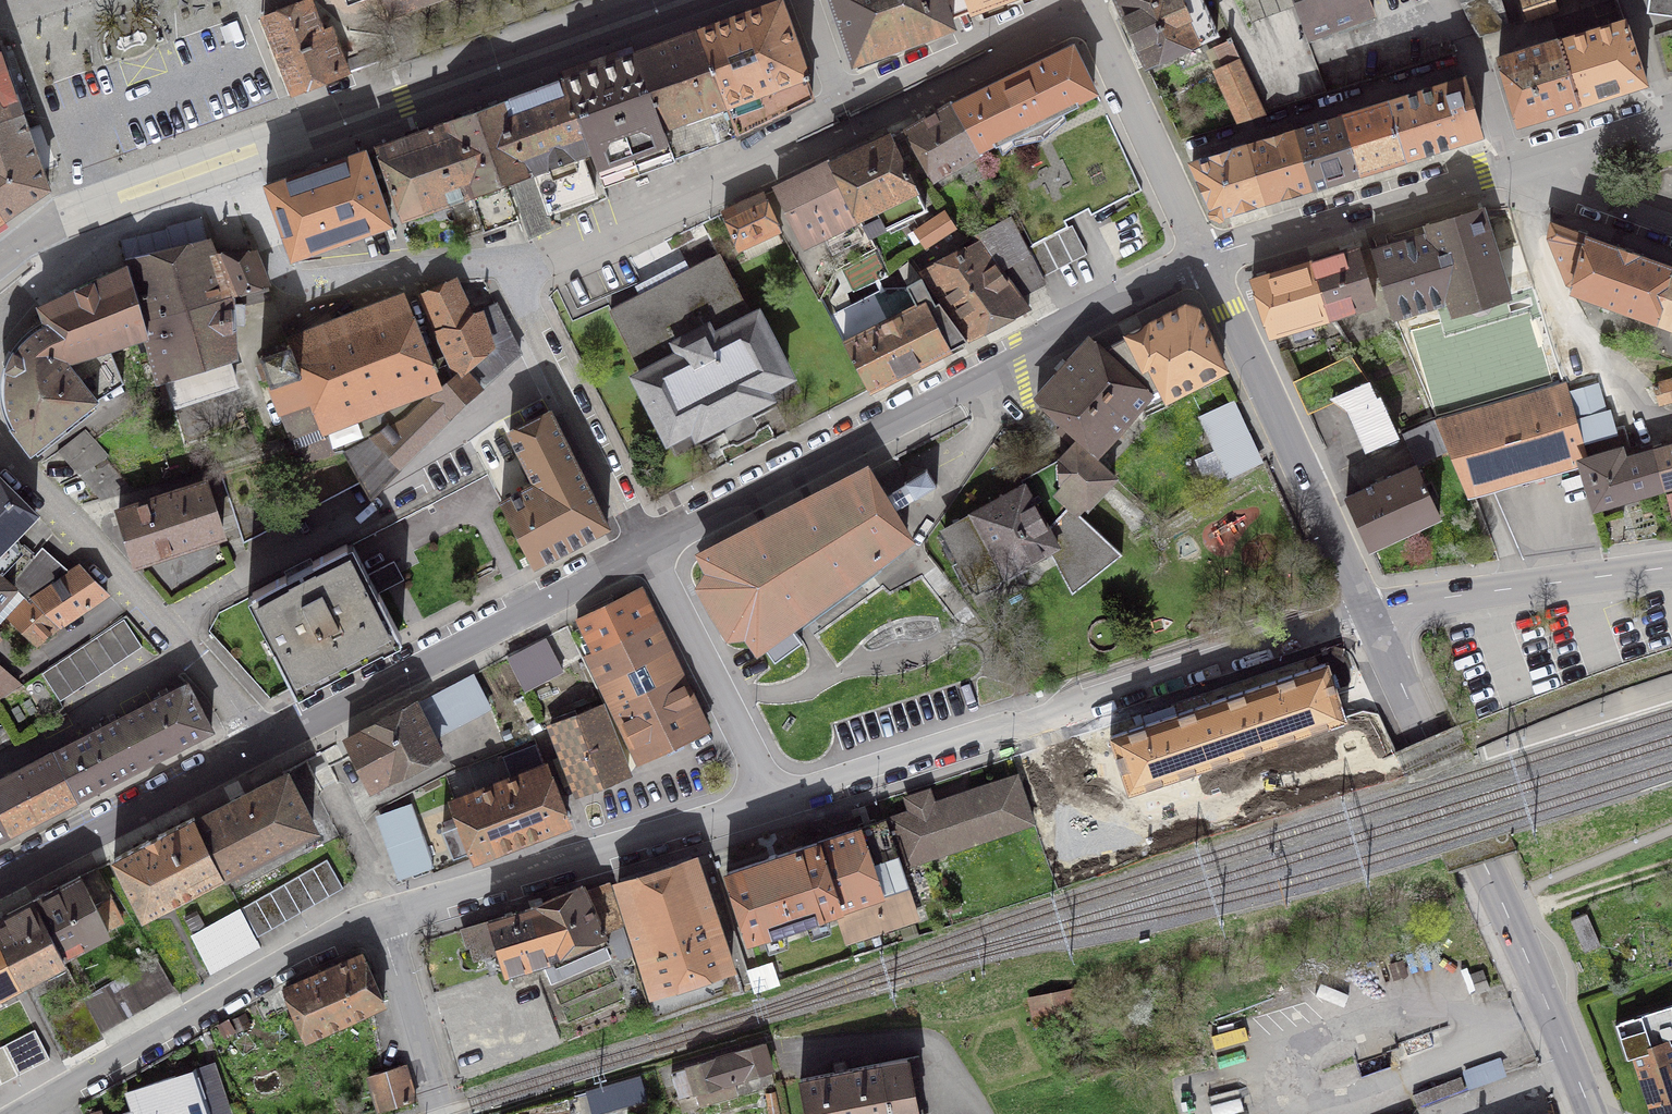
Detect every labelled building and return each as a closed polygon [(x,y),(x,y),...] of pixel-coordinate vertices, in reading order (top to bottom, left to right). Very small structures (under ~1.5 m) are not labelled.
[(347,71),(343,60),(330,28),(321,31),(309,0),(306,0),(263,17),(293,94),(338,74),(347,71)] [(389,14),(430,0),(384,0),(389,14)] [(950,18),(944,0),(831,0),(853,62),(953,26),(950,18)] [(999,0),(944,0),(950,18),(999,0)] [(1146,67),(1217,35),(1201,0),(1116,0),(1146,67)] [(1293,0),(1243,0),(1251,22),(1295,6),(1293,2),(1293,0)] [(1295,6),(1306,36),(1373,11),(1369,0),(1293,0),(1293,2),(1295,6)] [(1459,2),(1475,33),(1509,21),(1502,0),(1465,0),(1459,2)] [(1555,0),(1519,0),(1526,20),(1557,9),(1555,0)] [(1671,15),(1671,0),(1649,0),(1648,11),(1671,15)] [(781,1),(698,31),(724,104),(736,136),(812,99),(805,79),(809,78),(781,1)] [(1625,20),(1559,40),(1578,104),(1623,90),(1646,83),(1639,63),(1625,20)] [(662,124),(675,160),(704,148),(693,114),(724,104),(698,31),(636,52),(662,124)] [(1215,47),(1224,66),(1240,58),(1230,36),(1227,38),(1228,40),(1215,47)] [(1578,104),(1559,40),(1499,59),(1518,122),(1578,104)] [(358,55),(343,60),(347,71),(379,61),(374,48),(358,54),(358,55)] [(1079,105),(1076,101),(1094,92),(1072,48),(952,106),(978,150),(993,142),(995,146),(1079,105)] [(21,112),(0,52),(0,119),(21,112)] [(590,151),(603,186),(675,160),(662,124),(636,52),(563,80),(590,151)] [(1239,121),(1265,114),(1240,58),(1224,66),(1216,70),(1239,121)] [(1388,101),(1405,158),(1481,135),(1464,77),(1388,101)] [(548,208),(550,212),(595,196),(579,154),(590,151),(563,80),(507,100),(531,172),(548,208)] [(507,100),(446,122),(472,193),(512,179),(532,234),(554,224),(550,212),(548,208),(531,172),(507,100)] [(1343,115),(1360,171),(1405,158),(1388,101),(1343,115)] [(693,114),(704,148),(736,136),(724,104),(693,114)] [(933,178),(979,152),(978,150),(952,106),(951,104),(905,130),(933,178)] [(48,189),(21,112),(0,119),(0,221),(48,189)] [(1343,115),(1297,130),(1314,186),(1360,171),(1343,115)] [(1106,117),(994,173),(1030,245),(1142,189),(1106,117)] [(376,147),(380,158),(374,160),(385,190),(391,187),(402,218),(448,202),(472,193),(446,122),(376,147)] [(1314,186),(1297,130),(1249,145),(1266,201),(1314,186)] [(830,161),(858,218),(859,218),(869,237),(925,209),(889,134),(830,161)] [(1266,201),(1249,145),(1192,164),(1212,209),(1210,215),(1221,220),(1224,214),(1266,201)] [(364,150),(265,186),(280,226),(379,192),(385,190),(374,160),(368,163),(364,150)] [(804,244),(858,218),(830,161),(776,187),(804,244)] [(519,220),(507,187),(474,199),(484,230),(485,233),(519,220)] [(379,192),(280,226),(292,258),(391,224),(379,192)] [(474,199),(472,193),(448,202),(461,237),(483,230),(484,233),(485,233),(484,230),(474,199)] [(781,240),(776,230),(779,228),(763,193),(724,212),(739,247),(742,246),(746,256),(781,240)] [(1484,212),(1485,211),(1482,207),(1478,208),(1479,209),(1425,224),(1424,226),(1428,233),(1449,299),(1452,309),(1450,309),(1453,313),(1470,307),(1471,309),(1478,312),(1487,309),(1492,303),(1491,300),(1509,296),(1511,294),(1508,291),(1502,266),(1492,239),(1493,239),(1484,212)] [(956,228),(945,211),(915,231),(927,248),(956,228)] [(1029,308),(1018,292),(1043,280),(1027,248),(1010,216),(976,234),(979,241),(918,273),(921,278),(967,340),(1029,308)] [(1549,237),(1568,282),(1573,284),(1587,235),(1552,222),(1549,237)] [(1031,246),(1027,248),(1043,280),(1045,279),(1044,276),(1087,254),(1072,225),(1031,246)] [(1393,315),(1449,299),(1428,233),(1372,250),(1381,279),(1393,315)] [(1670,265),(1587,235),(1573,284),(1572,289),(1612,304),(1651,318),(1670,265)] [(123,262),(124,266),(146,335),(159,380),(175,375),(184,402),(235,385),(226,358),(231,357),(230,324),(242,324),(242,302),(229,302),(229,292),(213,255),(207,241),(123,262)] [(1369,283),(1381,279),(1372,250),(1360,254),(1358,247),(1312,261),(1331,316),(1374,303),(1369,283)] [(242,302),(272,299),(254,252),(213,255),(229,292),(229,302),(242,302)] [(755,314),(751,316),(719,254),(665,282),(610,310),(642,372),(638,374),(637,377),(640,382),(642,381),(666,429),(665,430),(667,435),(670,436),(675,434),(675,432),(694,423),(695,425),(694,426),(696,431),(699,432),(705,429),(704,428),(733,414),(761,399),(762,400),(767,397),(767,394),(765,389),(764,390),(763,388),(782,378),(782,379),(788,376),(788,373),(786,368),(785,369),(760,321),(761,320),(759,315),(755,314)] [(1331,316),(1312,261),(1252,279),(1271,334),(1331,316)] [(1651,318),(1671,325),(1671,266),(1670,265),(1651,318)] [(109,346),(146,335),(124,266),(39,306),(47,321),(66,359),(97,398),(123,382),(109,346)] [(884,287),(829,315),(868,389),(870,390),(967,340),(921,278),(907,286),(884,287)] [(479,312),(468,315),(452,280),(421,294),(458,374),(405,420),(345,453),(360,479),(370,495),(451,414),(520,352),(501,314),(496,304),(479,312)] [(433,382),(400,301),(289,345),(300,374),(273,385),(275,391),(273,392),(288,438),(318,426),(318,427),(433,382)] [(1162,387),(1167,397),(1223,367),(1196,310),(1186,306),(1103,350),(1151,393),(1162,387)] [(82,417),(79,413),(97,398),(66,359),(47,321),(23,341),(6,366),(3,390),(4,402),(11,426),(30,451),(49,437),(52,440),(82,417)] [(1091,339),(1036,398),(1096,452),(1151,393),(1103,350),(1091,339)] [(300,374),(289,345),(259,356),(271,386),(273,385),(300,374)] [(1383,407),(1350,357),(1295,382),(1308,411),(1334,399),(1352,413),(1369,449),(1397,436),(1383,407)] [(1671,399),(1671,380),(1654,385),(1660,403),(1671,399)] [(1584,461),(1586,460),(1565,384),(1436,417),(1434,419),(1448,450),(1468,495),(1470,495),(1584,463),(1584,461)] [(1607,414),(1598,384),(1569,392),(1578,424),(1607,414)] [(1228,476),(1259,462),(1231,403),(1200,417),(1228,476)] [(576,463),(550,411),(509,430),(536,483),(576,463)] [(1448,450),(1434,419),(1405,432),(1419,464),(1448,450)] [(105,459),(109,456),(85,429),(58,451),(101,500),(134,490),(105,459)] [(1057,548),(1075,581),(1117,548),(1078,513),(1086,505),(1088,507),(1115,477),(1076,442),(1060,460),(1021,480),(1024,485),(1057,546),(1055,547),(1057,548)] [(1584,461),(1584,463),(1595,504),(1663,485),(1653,453),(1642,457),(1639,446),(1586,460),(1584,461)] [(1663,485),(1671,482),(1671,448),(1653,453),(1663,485)] [(476,460),(491,491),(512,481),(497,450),(476,460)] [(230,502),(242,540),(360,479),(345,453),(308,462),(230,502)] [(500,501),(532,564),(607,525),(576,463),(536,483),(500,501)] [(1415,464),(1346,497),(1370,548),(1440,514),(1415,464)] [(927,469),(905,483),(906,485),(914,497),(915,499),(937,485),(927,469)] [(775,659),(801,640),(789,622),(792,620),(797,626),(907,547),(903,540),(906,538),(896,510),(895,509),(888,496),(887,495),(866,472),(704,555),(712,572),(703,587),(730,631),(747,630),(758,644),(762,642),(775,659)] [(17,548),(9,539),(35,512),(0,479),(0,568),(17,548)] [(222,533),(206,483),(118,511),(135,561),(222,533)] [(914,497),(906,485),(888,496),(895,509),(914,497)] [(1057,546),(1024,485),(944,530),(961,561),(954,565),(964,583),(972,579),(977,589),(983,586),(985,588),(1001,579),(1000,577),(1055,547),(1057,546)] [(274,645),(294,685),(398,632),(377,592),(373,595),(346,544),(252,592),(279,643),(274,645)] [(0,568),(0,574),(12,584),(33,558),(19,546),(17,548),(0,568)] [(31,598),(58,625),(107,593),(79,566),(66,575),(39,551),(33,558),(12,584),(14,586),(29,601),(31,598)] [(4,597),(14,586),(12,584),(0,574),(0,602),(4,597)] [(9,617),(36,644),(58,625),(31,598),(29,601),(14,586),(4,597),(17,609),(9,617)] [(588,656),(605,691),(672,660),(639,592),(577,621),(593,654),(588,656)] [(0,602),(0,628),(9,617),(17,609),(4,597),(0,602)] [(142,646),(124,619),(42,674),(60,701),(142,646)] [(706,728),(672,660),(605,691),(639,760),(706,728)] [(1327,663),(1111,735),(1130,790),(1346,718),(1327,663)] [(20,682),(0,665),(0,696),(20,682)] [(473,677),(416,706),(432,736),(488,707),(473,677)] [(187,682),(119,717),(143,763),(212,728),(187,682)] [(372,785),(439,750),(432,736),(416,706),(415,703),(347,738),(372,785)] [(628,773),(601,706),(550,726),(577,793),(628,773)] [(143,763),(119,717),(53,752),(77,798),(143,763)] [(0,779),(0,813),(10,832),(77,798),(53,752),(0,779)] [(475,856),(567,821),(545,765),(453,800),(461,820),(443,827),(453,855),(472,847),(475,856)] [(913,811),(884,820),(899,866),(1032,821),(1017,776),(927,806),(923,793),(907,798),(913,811)] [(196,820),(194,821),(222,874),(312,825),(288,778),(258,793),(256,790),(218,809),(220,813),(198,824),(196,820)] [(1093,793),(1086,796),(1080,778),(1055,786),(1071,832),(1102,821),(1093,793)] [(402,876),(433,866),(411,804),(380,815),(402,876)] [(10,832),(0,813),(0,837),(10,832)] [(193,818),(114,859),(142,915),(222,874),(194,821),(193,818)] [(848,940),(916,918),(899,866),(884,820),(815,842),(837,908),(848,940)] [(847,941),(848,940),(837,908),(815,842),(778,855),(775,853),(769,855),(768,858),(726,872),(748,938),(837,910),(847,941)] [(695,858),(618,883),(653,992),(731,966),(695,858)] [(343,887),(327,860),(242,908),(258,936),(343,887)] [(108,897),(110,895),(96,867),(34,900),(62,955),(108,931),(107,929),(121,921),(108,897)] [(608,930),(621,924),(608,882),(584,890),(603,931),(608,930)] [(530,907),(531,908),(552,957),(541,960),(551,983),(609,959),(604,945),(608,943),(603,931),(584,890),(582,885),(530,907)] [(0,919),(0,938),(21,979),(63,958),(62,955),(34,900),(7,915),(0,919)] [(541,960),(552,957),(531,908),(488,921),(498,952),(499,957),(504,972),(541,960)] [(209,968),(256,942),(239,912),(192,936),(209,968)] [(488,921),(472,926),(466,930),(464,936),(476,963),(499,957),(498,952),(488,921)] [(631,954),(621,924),(608,930),(620,958),(631,954)] [(21,979),(0,938),(0,990),(21,979)] [(384,1002),(363,953),(285,988),(307,1036),(384,1002)] [(173,987),(155,956),(95,991),(112,1021),(173,987)] [(1080,1016),(1074,989),(1029,998),(1035,1025),(1080,1016)] [(518,1012),(511,995),(444,1021),(449,1038),(518,1012)] [(69,1051),(101,1033),(83,998),(51,1016),(69,1051)] [(1671,1042),(1671,1005),(1615,1023),(1646,1113),(1671,1113),(1671,1046),(1671,1042)] [(34,1030),(2,1046),(17,1075),(49,1059),(34,1030)] [(737,1094),(733,1081),(772,1068),(764,1043),(671,1073),(679,1097),(696,1092),(700,1105),(737,1094)] [(17,1075),(2,1046),(0,1047),(0,1084),(17,1075)] [(907,1058),(800,1079),(807,1113),(918,1113),(907,1058)] [(379,1092),(385,1109),(415,1100),(405,1067),(371,1075),(377,1093),(379,1092)] [(127,1092),(133,1110),(135,1113),(228,1113),(215,1075),(199,1080),(195,1069),(127,1092)] [(640,1077),(601,1088),(607,1109),(646,1098),(640,1077)] [(776,1093),(768,1094),(771,1113),(778,1113),(776,1093)]
